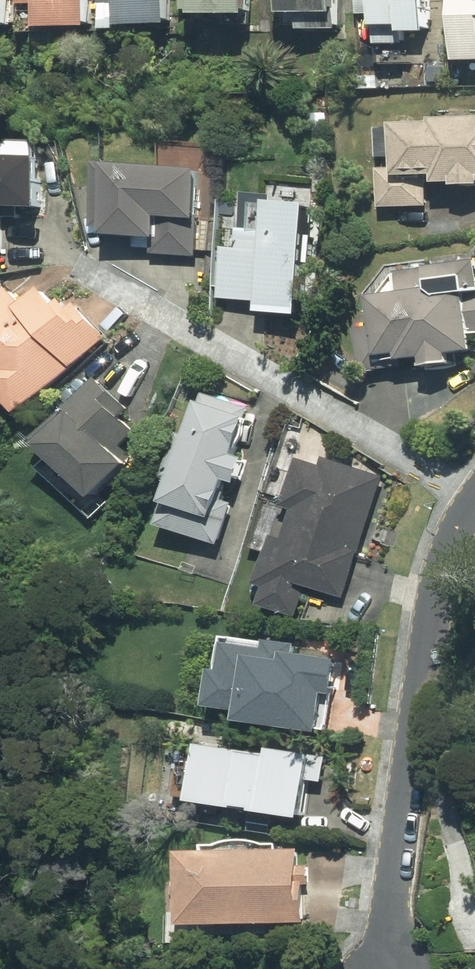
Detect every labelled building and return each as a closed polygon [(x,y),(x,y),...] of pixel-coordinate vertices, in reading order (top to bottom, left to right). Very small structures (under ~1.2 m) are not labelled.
[(19,33),(17,0),(0,0),(0,34),(19,33)] [(27,10),(51,9),(52,34),(98,33),(97,0),(27,0),(27,10)] [(174,0),(107,0),(107,11),(129,11),(129,30),(175,29),(174,0)] [(256,0),(184,0),(185,15),(203,14),(203,26),(258,23),(256,0)] [(341,0),(292,0),(293,20),(306,19),(306,32),(343,31),(341,0)] [(431,0),(360,0),(361,14),(385,13),(386,45),(408,44),(408,36),(432,36),(431,0)] [(462,66),(474,66),(474,0),(462,0),(462,66)] [(439,116),(440,130),(381,133),(383,163),(403,162),(403,171),(380,172),(382,212),(431,210),(430,181),(442,181),(442,190),(474,189),(474,115),(439,116)] [(42,161),(0,160),(0,253),(5,253),(6,210),(42,210),(42,161)] [(205,172),(100,164),(96,230),(109,231),(109,238),(159,241),(158,258),(198,261),(205,172)] [(308,318),(316,208),(272,205),(270,232),(246,230),(245,248),(227,247),(222,304),(261,307),(260,315),(308,318)] [(398,276),(401,295),(374,299),(377,327),(359,329),(364,374),(386,372),(385,361),(406,359),(407,365),(427,363),(428,369),(458,366),(457,357),(474,354),(474,267),(398,276)] [(0,306),(0,372),(3,375),(0,378),(0,391),(25,420),(113,344),(64,287),(35,311),(18,290),(0,306)] [(134,410),(97,377),(39,441),(55,455),(42,470),(95,518),(111,501),(107,497),(133,467),(124,458),(143,437),(124,420),(134,410)] [(255,408),(206,393),(193,439),(184,436),(171,482),(178,484),(164,531),(223,548),(234,509),(224,506),(231,483),(243,486),(251,461),(241,458),(255,408)] [(325,468),(302,460),(287,507),(297,511),(286,543),(271,538),(256,586),(266,589),(260,608),(299,621),(309,589),(348,601),(389,476),(328,457),(325,468)] [(300,645),(223,635),(213,707),(249,712),(248,721),(328,733),(334,690),(344,691),(349,660),(299,653),(300,645)] [(177,800),(307,818),(313,780),(325,781),(329,755),(276,748),(275,756),(185,743),(177,800)] [(305,847),(182,851),(184,926),(308,922),(306,881),(316,881),(316,863),(306,863),(305,847)]
